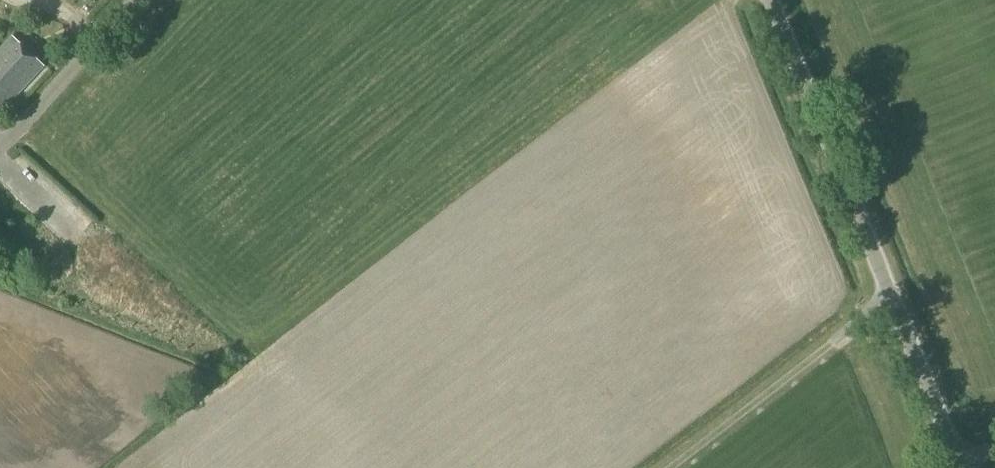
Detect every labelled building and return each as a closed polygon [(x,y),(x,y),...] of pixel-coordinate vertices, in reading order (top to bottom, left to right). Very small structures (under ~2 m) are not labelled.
[(2,111),(44,66),(13,37),(0,51),(0,110),(2,111)]
